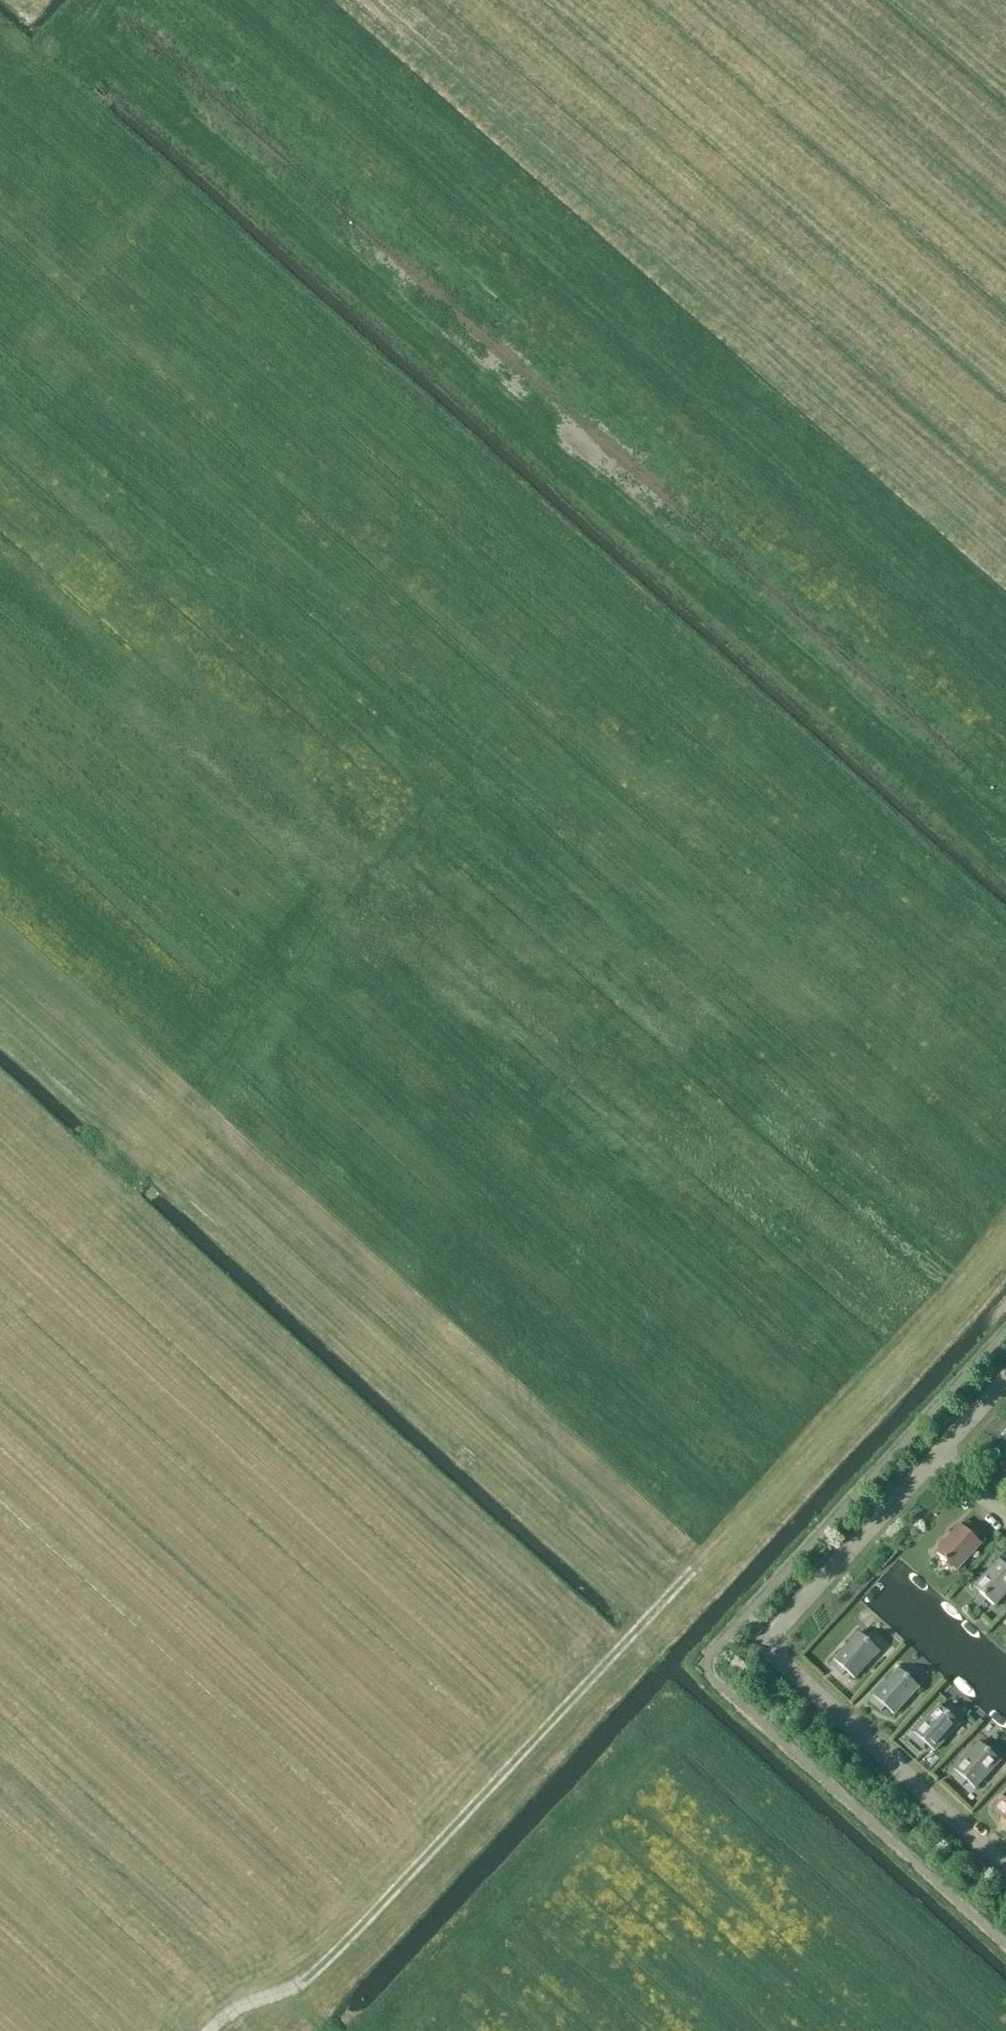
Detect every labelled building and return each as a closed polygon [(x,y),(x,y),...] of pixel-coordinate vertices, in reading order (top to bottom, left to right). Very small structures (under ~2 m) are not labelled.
[(977,1531),(965,1520),(961,1525),(960,1525),(935,1552),(956,1571),(981,1544),(973,1536),(977,1531)] [(1003,1555),(999,1560),(974,1587),(995,1606),(1005,1593),(1005,1557),(1003,1555)] [(841,1676),(846,1671),(854,1679),(879,1651),(859,1632),(834,1660),(830,1665),(841,1676)] [(881,1712),(885,1707),(894,1715),(919,1687),(898,1669),(873,1696),(874,1696),(869,1701),(881,1712)] [(921,1749),(926,1744),(934,1751),(959,1724),(939,1705),(914,1733),(910,1738),(921,1749)] [(1005,1754),(1005,1745),(998,1733),(991,1738),(1003,1756),(1005,1754)] [(962,1785),(966,1781),(975,1788),(1000,1761),(979,1742),(954,1770),(955,1770),(950,1775),(962,1785)] [(993,1809),(1005,1820),(1005,1794),(993,1809)]
